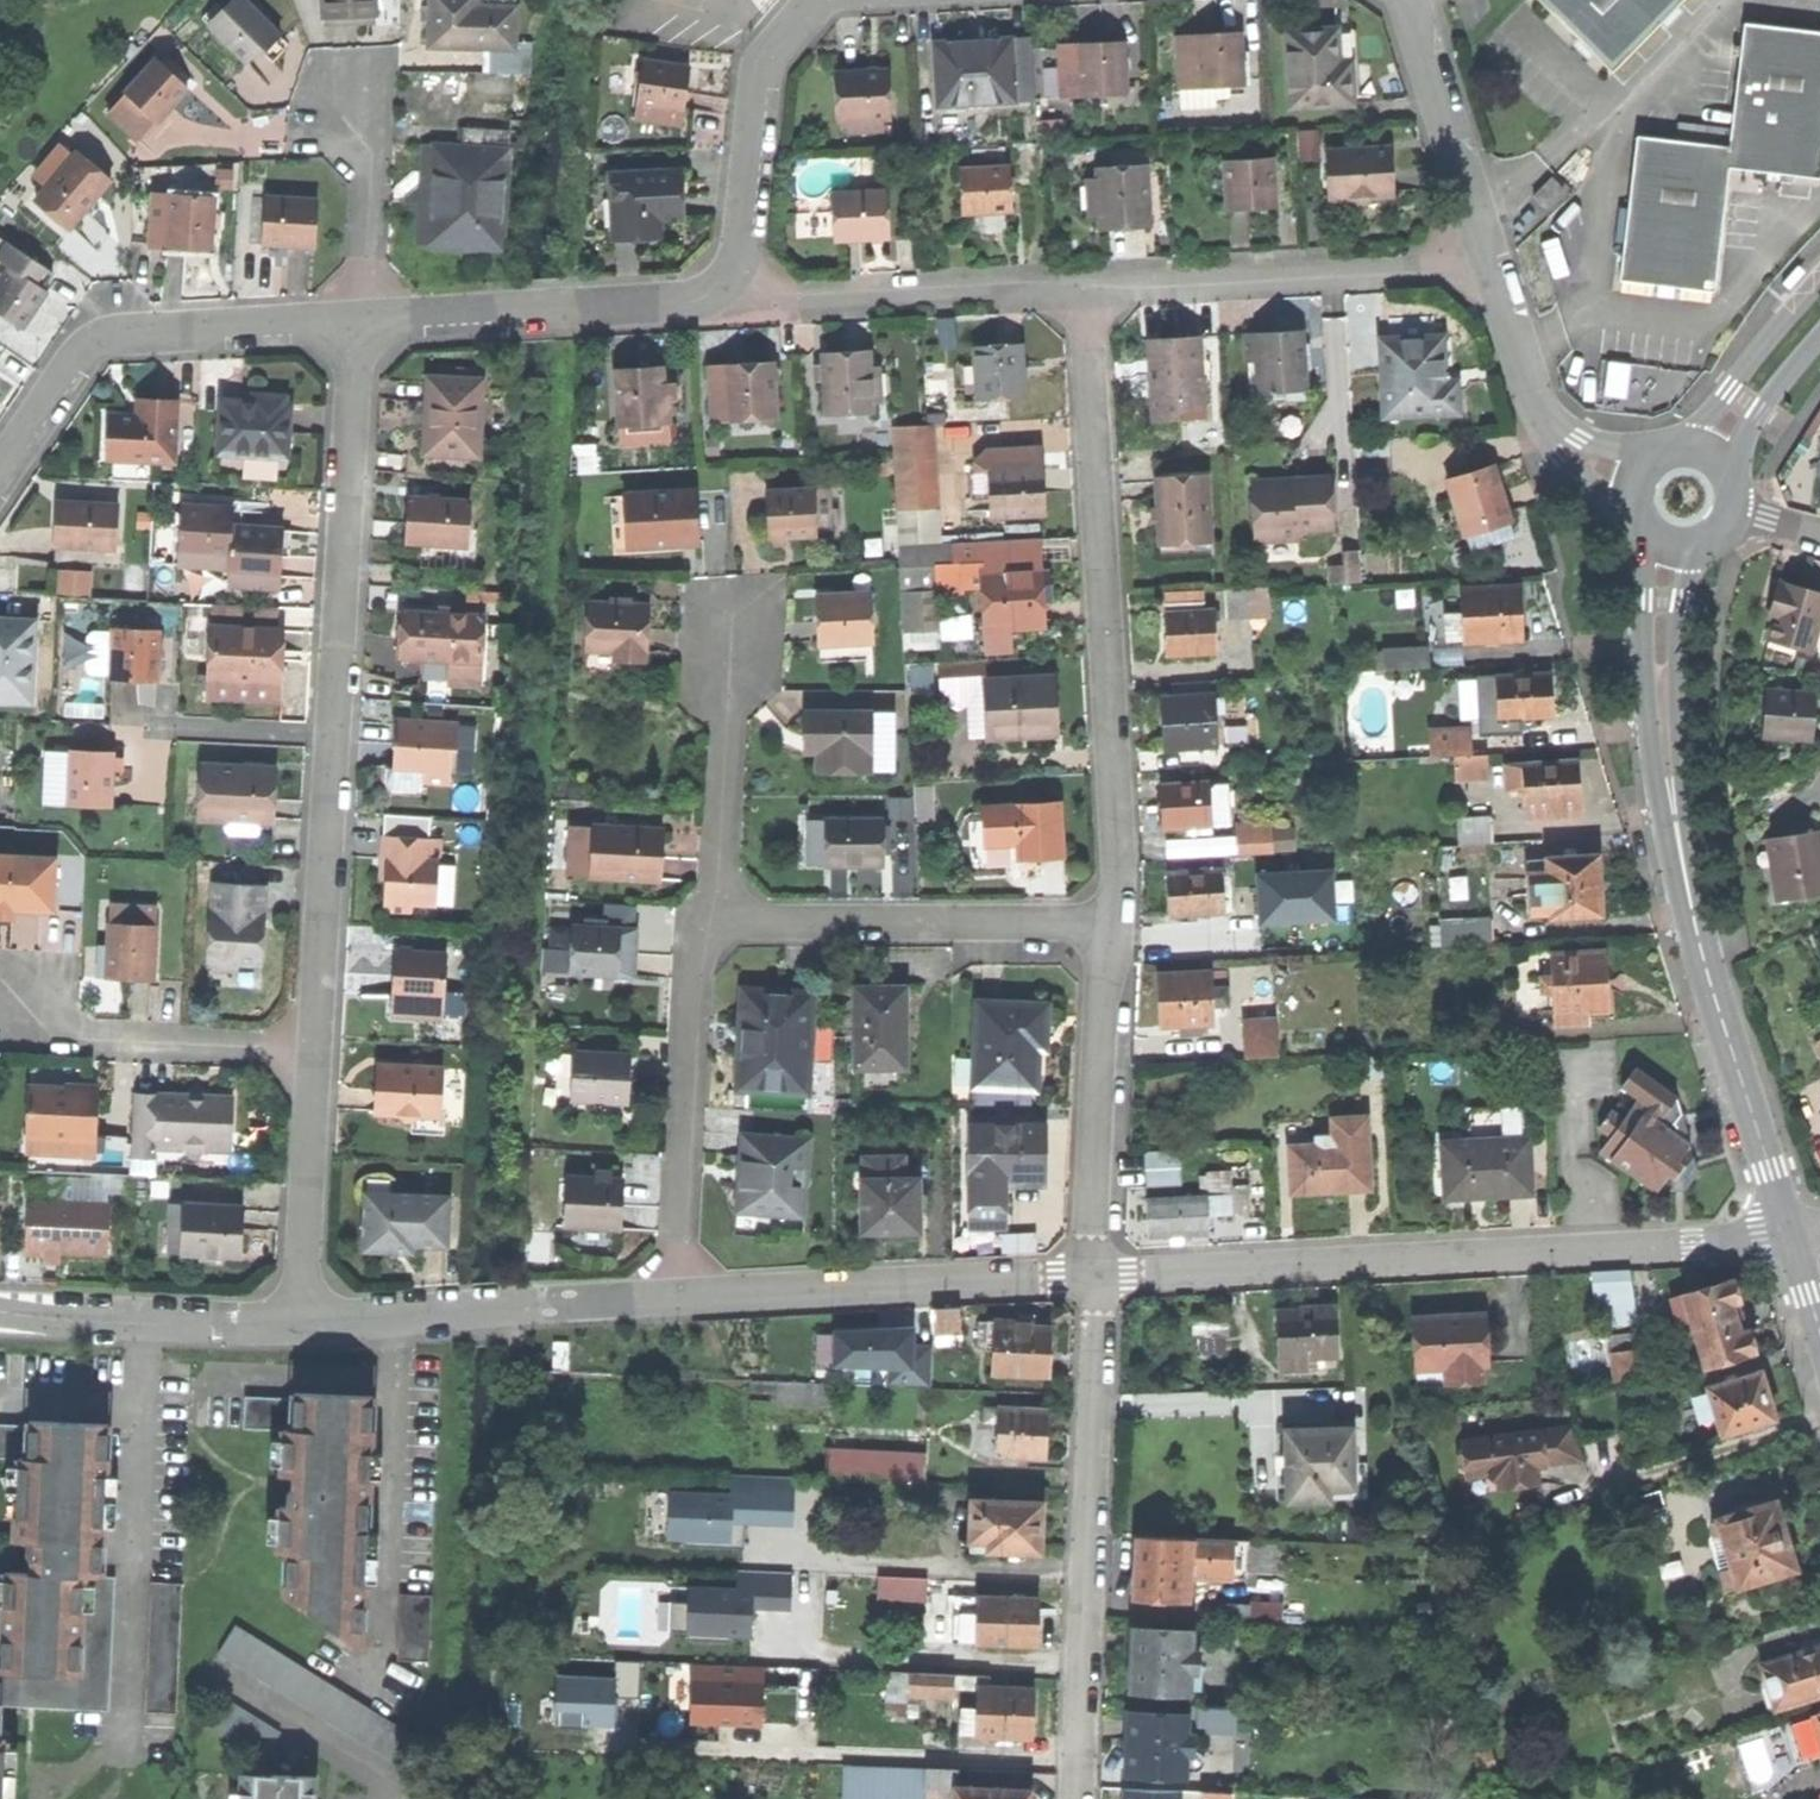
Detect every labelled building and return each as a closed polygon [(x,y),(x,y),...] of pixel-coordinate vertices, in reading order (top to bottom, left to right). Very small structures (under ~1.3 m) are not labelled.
[(211,21),(246,58),(258,47),(277,28),(250,0),(223,0),(221,2),(226,7),(211,21)] [(324,17),(350,16),(379,16),(378,0),(324,0),(324,17)] [(431,47),(492,48),(517,49),(517,41),(518,7),(480,6),(480,0),(432,0),(432,25),(431,47)] [(1614,74),(1686,0),(1539,0),(1576,37),(1614,74)] [(206,17),(211,21),(226,7),(221,2),(206,17)] [(1620,281),(1664,286),(1714,292),(1729,168),(1819,179),(1819,32),(1745,23),(1732,129),(1730,147),(1677,141),(1637,136),(1620,281)] [(282,33),(277,28),(258,47),(263,51),(272,42),(282,33)] [(1289,33),(1293,110),(1357,107),(1355,64),(1341,65),(1340,31),(1319,32),(1289,33)] [(1196,37),(1199,91),(1218,90),(1246,88),(1243,34),(1215,36),(1196,37)] [(1181,92),(1199,91),(1196,37),(1178,38),(1181,92)] [(940,108),(1035,103),(1032,40),(983,42),(937,44),(940,108)] [(538,42),(517,41),(517,49),(492,48),(491,70),(537,71),(538,42)] [(1080,45),(1083,99),(1130,96),(1127,43),(1097,44),(1080,45)] [(1065,100),(1083,99),(1080,45),(1062,46),(1065,100)] [(170,56),(164,63),(180,78),(186,70),(170,56)] [(128,91),(160,120),(172,108),(191,88),(180,78),(164,63),(158,58),(128,91)] [(642,61),(638,105),(682,109),(684,89),(687,65),(642,61)] [(892,72),(837,74),(838,99),(839,122),(850,121),(886,120),(894,119),(892,72)] [(1219,110),(1218,90),(1199,91),(1181,92),(1182,112),(1219,110)] [(142,140),(160,120),(128,91),(110,111),(142,140)] [(887,133),(886,120),(850,121),(851,135),(887,133)] [(430,217),(428,246),(506,250),(512,121),(504,121),(503,131),(465,129),(464,147),(433,146),(432,162),(430,217)] [(1679,123),(1677,141),(1730,147),(1732,129),(1679,123)] [(37,197),(70,225),(92,201),(112,178),(78,149),(37,197)] [(1329,153),(1332,202),(1355,201),(1360,207),(1370,207),(1376,199),(1396,198),(1395,175),(1394,149),(1329,153)] [(1226,163),(1228,212),(1253,211),(1279,210),(1276,160),(1226,163)] [(1103,218),(1103,226),(1125,224),(1152,223),(1148,168),(1100,171),(1101,178),(1103,218)] [(968,170),(970,214),(989,214),(1014,213),(1012,169),(968,170)] [(611,175),(615,236),(663,234),(662,220),(682,218),(681,195),(680,171),(611,175)] [(1085,219),(1103,218),(1101,178),(1082,180),(1085,219)] [(150,244),(169,244),(170,193),(151,193),(150,244)] [(169,244),(169,248),(188,249),(210,249),(210,193),(170,193),(169,244)] [(889,193),(839,195),(841,242),(865,241),(891,240),(889,193)] [(267,199),(265,245),(289,245),(314,246),(316,200),(267,199)] [(10,267),(43,287),(54,270),(0,236),(0,260),(10,267)] [(23,328),(35,308),(47,290),(43,287),(10,267),(0,283),(0,314),(23,328)] [(1274,335),(1245,337),(1247,364),(1258,363),(1260,387),(1286,385),(1287,394),(1309,393),(1305,333),(1274,335)] [(1383,339),(1387,417),(1461,413),(1460,383),(1449,384),(1443,384),(1442,372),(1449,372),(1447,336),(1383,339)] [(1152,385),(1154,421),(1206,419),(1202,341),(1150,344),(1152,385)] [(976,348),(979,401),(1028,397),(1026,375),(1024,345),(976,348)] [(847,361),(825,361),(827,416),(836,415),(869,414),(874,414),(872,360),(847,361)] [(727,366),(730,417),(778,414),(775,363),(747,365),(727,366)] [(1248,388),(1260,387),(1258,363),(1247,364),(1248,388)] [(715,417),(730,417),(727,366),(712,367),(715,417)] [(617,370),(620,427),(671,424),(670,400),(666,400),(664,367),(638,368),(617,370)] [(427,414),(425,455),(481,457),(483,380),(428,378),(427,414)] [(1249,397),(1287,394),(1286,385),(1260,387),(1248,388),(1249,397)] [(222,400),(220,453),(289,455),(291,393),(273,393),(255,392),(254,401),(222,400)] [(155,459),(176,459),(177,397),(147,397),(147,413),(139,413),(115,413),(115,434),(115,458),(155,459)] [(139,397),(139,413),(147,413),(147,397),(139,397)] [(869,421),(869,414),(836,415),(836,422),(869,421)] [(672,440),(671,424),(620,427),(621,444),(672,440)] [(931,425),(895,427),(898,475),(933,473),(931,425)] [(155,481),(155,459),(115,458),(115,481),(155,481)] [(990,500),(991,517),(1046,515),(1045,490),(1044,468),(995,470),(996,492),(990,493),(990,500)] [(1449,483),(1465,532),(1511,517),(1503,493),(1495,468),(1449,483)] [(972,500),(990,500),(990,493),(996,492),(995,470),(971,472),(972,500)] [(935,506),(933,473),(898,475),(899,508),(935,506)] [(1162,543),(1212,541),(1209,478),(1159,481),(1160,509),(1161,524),(1162,543)] [(1253,493),(1255,544),(1301,542),(1300,532),(1335,530),(1334,503),(1333,478),(1295,479),(1296,491),(1253,493)] [(1252,481),(1253,493),(1296,491),(1295,479),(1252,481)] [(767,489),(770,535),(792,534),(818,532),(815,485),(767,489)] [(626,493),(629,545),(659,543),(659,539),(672,539),(691,537),(690,521),(695,520),(693,489),(626,493)] [(471,498),(410,495),(409,517),(407,541),(468,544),(471,498)] [(52,523),(52,547),(115,548),(116,503),(53,502),(52,523)] [(228,575),(282,578),(283,556),(278,556),(279,546),(279,533),(232,532),(233,510),(182,508),(180,553),(229,555),(228,575)] [(1518,539),(1511,517),(1465,532),(1472,554),(1518,539)] [(1213,556),(1212,541),(1162,543),(1163,558),(1213,556)] [(902,545),(903,567),(933,566),(932,544),(902,545)] [(1334,565),(1335,583),(1364,582),(1362,551),(1347,552),(1348,565),(1334,565)] [(58,566),(58,594),(95,594),(94,566),(58,566)] [(1009,626),(1045,625),(1044,599),(1035,599),(1034,571),(984,573),(987,627),(1009,626)] [(1043,571),(1034,571),(1035,599),(1044,599),(1044,586),(1043,571)] [(1811,652),(1817,628),(1819,618),(1819,593),(1776,581),(1770,602),(1777,604),(1767,640),(1811,652)] [(1465,632),(1466,642),(1528,639),(1527,614),(1525,586),(1463,590),(1464,613),(1465,632)] [(1228,587),(1229,619),(1248,618),(1247,587),(1228,587)] [(821,619),(822,641),(874,640),(873,593),(821,594),(821,619)] [(1170,603),(1171,613),(1208,611),(1208,601),(1170,603)] [(653,604),(589,602),(588,648),(616,649),(616,658),(646,659),(646,651),(652,651),(652,632),(653,604)] [(399,632),(398,658),(423,659),(476,662),(478,624),(479,614),(400,610),(399,632)] [(968,611),(938,614),(940,636),(970,633),(968,611)] [(1169,632),(1170,656),(1219,654),(1217,611),(1208,611),(1171,613),(1168,613),(1169,632)] [(1449,633),(1465,632),(1464,613),(1448,613),(1449,633)] [(31,703),(34,619),(0,618),(0,702),(31,703)] [(489,625),(478,624),(476,662),(423,659),(422,681),(486,685),(489,625)] [(215,626),(214,679),(278,680),(279,651),(279,627),(215,626)] [(1010,651),(1009,626),(987,627),(988,652),(1010,651)] [(109,674),(109,680),(132,680),(155,680),(155,630),(110,629),(110,632),(109,674)] [(102,674),(109,674),(110,632),(91,632),(85,637),(85,669),(89,674),(102,674)] [(874,657),(874,640),(822,641),(822,658),(874,657)] [(616,671),(616,658),(616,649),(588,648),(588,670),(616,671)] [(1397,649),(1397,669),(1429,667),(1428,648),(1397,649)] [(1384,669),(1397,669),(1397,649),(1383,650),(1384,669)] [(290,651),(279,651),(278,680),(278,698),(289,698),(289,675),(290,651)] [(975,705),(984,704),(990,704),(989,682),(988,660),(947,662),(948,691),(956,700),(975,699),(975,705)] [(102,717),(102,674),(89,674),(65,674),(64,716),(102,717)] [(1499,676),(1500,720),(1556,718),(1555,696),(1554,674),(1499,676)] [(213,697),(278,698),(278,680),(214,679),(213,697)] [(1057,679),(989,682),(990,704),(996,704),(997,737),(1021,736),(1022,749),(1036,748),(1035,735),(1059,734),(1058,706),(1057,679)] [(1761,737),(1811,740),(1813,715),(1814,692),(1764,689),(1761,737)] [(1164,723),(1165,746),(1218,743),(1215,695),(1162,698),(1164,723)] [(985,738),(997,737),(996,704),(990,704),(984,704),(985,738)] [(873,710),(807,710),(807,736),(819,736),(819,750),(819,771),(873,771),(873,733),(873,710)] [(397,758),(397,770),(422,771),(422,785),(449,785),(450,749),(457,750),(458,722),(416,722),(415,727),(392,726),(392,746),(397,747),(397,758)] [(1445,757),(1459,756),(1474,755),(1473,731),(1444,732),(1445,751),(1445,757)] [(1434,752),(1445,751),(1444,732),(1433,733),(1434,752)] [(890,733),(873,733),(873,771),(890,770),(890,733)] [(68,757),(67,804),(111,805),(112,750),(92,750),(69,749),(68,757)] [(1459,756),(1460,783),(1493,781),(1491,755),(1474,755),(1459,756)] [(45,803),(67,804),(68,757),(46,756),(45,803)] [(1529,794),(1529,808),(1577,806),(1582,805),(1582,785),(1581,762),(1527,765),(1529,794)] [(201,765),(199,819),(271,822),(272,795),(273,768),(201,765)] [(1512,795),(1529,794),(1527,765),(1511,765),(1512,795)] [(1205,782),(1162,785),(1164,831),(1207,829),(1207,825),(1205,787),(1205,782)] [(1223,786),(1205,787),(1207,825),(1225,824),(1223,786)] [(1063,804),(987,807),(989,846),(1022,845),(1023,860),(1066,859),(1064,831),(1063,804)] [(1577,817),(1577,806),(1529,808),(1530,825),(1571,823),(1571,818),(1577,817)] [(831,821),(832,867),(886,866),(885,819),(831,821)] [(1460,821),(1462,845),(1495,842),(1493,819),(1460,821)] [(814,868),(832,867),(831,821),(813,821),(813,842),(814,868)] [(574,874),(598,875),(599,824),(575,823),(574,874)] [(599,824),(598,875),(663,876),(664,854),(665,825),(599,824)] [(1240,855),(1240,857),(1273,855),(1271,828),(1238,830),(1239,836),(1240,855)] [(1779,901),(1819,893),(1819,847),(1817,830),(1795,834),(1768,838),(1779,901)] [(1239,836),(1167,841),(1168,850),(1168,858),(1240,855),(1239,836)] [(439,838),(384,837),(383,877),(382,914),(411,914),(412,904),(437,905),(439,838)] [(1551,914),(1551,918),(1603,915),(1601,886),(1599,855),(1548,858),(1549,873),(1551,914)] [(2,918),(11,918),(12,909),(52,910),(53,857),(0,856),(0,918),(2,918)] [(1338,866),(1253,870),(1255,929),(1276,928),(1314,926),(1340,925),(1338,866)] [(1169,895),(1170,916),(1224,913),(1221,870),(1167,872),(1169,895)] [(1532,915),(1551,914),(1549,873),(1529,875),(1532,915)] [(264,885),(212,883),(209,960),(212,968),(231,969),(236,962),(261,963),(263,929),(254,928),(255,911),(263,911),(264,885)] [(109,906),(109,924),(154,924),(154,907),(109,906)] [(263,920),(263,911),(255,911),(254,928),(263,929),(263,920)] [(1443,922),(1445,949),(1494,946),(1492,919),(1443,922)] [(572,971),(618,973),(621,925),(574,923),(572,971)] [(109,924),(108,978),(129,979),(153,979),(154,924),(109,924)] [(621,925),(618,973),(636,974),(637,952),(638,926),(621,925)] [(544,971),(562,971),(561,945),(544,945),(544,971)] [(1554,993),(1555,1015),(1589,1013),(1607,1012),(1606,981),(1604,952),(1552,954),(1554,977),(1554,993)] [(444,955),(392,953),(391,976),(390,997),(442,1000),(444,955)] [(1160,999),(1161,1027),(1183,1026),(1202,1025),(1213,1025),(1213,1006),(1212,987),(1211,972),(1159,974),(1160,999)] [(1547,994),(1554,993),(1554,977),(1546,977),(1547,994)] [(1616,980),(1606,981),(1607,1012),(1589,1013),(1590,1020),(1618,1019),(1616,995),(1616,980)] [(1228,986),(1212,987),(1213,1006),(1229,1005),(1228,986)] [(883,989),(859,989),(860,1070),(908,1069),(907,988),(883,989)] [(811,991),(742,989),(741,1020),(748,1021),(747,1054),(740,1053),(739,1088),(809,1090),(810,1059),(814,1059),(815,1021),(811,1021),(811,991)] [(441,1019),(442,1000),(390,997),(389,1017),(441,1019)] [(978,1089),(1039,1090),(1039,1061),(1040,1034),(1048,1034),(1049,1006),(980,1004),(978,1089)] [(1590,1020),(1589,1013),(1555,1015),(1556,1026),(1590,1024),(1590,1020)] [(1243,1023),(1244,1040),(1278,1039),(1277,1021),(1243,1023)] [(1202,1034),(1202,1025),(1183,1026),(1183,1035),(1202,1034)] [(1279,1057),(1278,1039),(1244,1040),(1245,1058),(1279,1057)] [(576,1052),(574,1099),(631,1101),(632,1076),(633,1054),(576,1052)] [(377,1090),(377,1111),(397,1111),(404,1118),(412,1118),(419,1113),(438,1114),(439,1066),(378,1065),(377,1090)] [(1639,1099),(1636,1104),(1676,1130),(1681,1122),(1675,1118),(1683,1107),(1675,1094),(1633,1066),(1620,1086),(1639,1099)] [(29,1088),(27,1135),(92,1138),(95,1091),(59,1089),(29,1088)] [(132,1092),(130,1157),(156,1158),(156,1142),(179,1142),(185,1151),(200,1152),(207,1143),(218,1131),(229,1131),(230,1094),(182,1093),(132,1092)] [(1602,1152),(1659,1190),(1670,1174),(1679,1180),(1684,1172),(1689,1165),(1679,1159),(1692,1140),(1676,1130),(1636,1104),(1629,1114),(1634,1117),(1631,1122),(1612,1109),(1599,1128),(1612,1136),(1602,1152)] [(1466,1109),(1467,1143),(1524,1141),(1523,1107),(1466,1109)] [(1332,1113),(1333,1132),(1338,1132),(1338,1138),(1368,1137),(1367,1111),(1332,1113)] [(438,1132),(438,1114),(419,1113),(412,1118),(411,1132),(438,1132)] [(973,1206),(1006,1205),(1006,1181),(1046,1181),(1046,1155),(1046,1127),(972,1128),(973,1206)] [(229,1143),(229,1131),(218,1131),(207,1143),(229,1143)] [(1331,1185),(1371,1182),(1368,1137),(1338,1138),(1338,1132),(1333,1132),(1317,1133),(1318,1139),(1290,1141),(1293,1187),(1331,1185)] [(802,1136),(743,1134),(742,1165),(751,1165),(750,1183),(742,1183),(741,1214),(797,1215),(797,1197),(788,1196),(788,1183),(789,1163),(801,1164),(802,1136)] [(92,1152),(92,1138),(27,1135),(26,1149),(92,1152)] [(812,1136),(802,1136),(801,1164),(789,1163),(788,1183),(788,1196),(797,1197),(797,1215),(810,1216),(812,1136)] [(1486,1196),(1532,1194),(1529,1140),(1524,1141),(1467,1143),(1444,1145),(1446,1198),(1486,1196)] [(1145,1151),(1147,1188),(1184,1187),(1182,1150),(1145,1151)] [(862,1181),(863,1231),(918,1230),(918,1179),(902,1180),(902,1158),(885,1158),(864,1158),(864,1180),(862,1181)] [(742,1176),(742,1183),(750,1183),(751,1165),(742,1165),(742,1176)] [(1208,1173),(1209,1198),(1231,1197),(1230,1172),(1208,1173)] [(570,1175),(569,1227),(623,1228),(623,1202),(624,1176),(598,1175),(570,1175)] [(368,1201),(367,1250),(393,1251),(393,1243),(415,1244),(448,1245),(449,1195),(393,1194),(393,1201),(368,1201)] [(1231,1197),(1209,1198),(1211,1225),(1225,1224),(1225,1216),(1232,1216),(1231,1197)] [(1149,1201),(1151,1240),(1179,1239),(1211,1237),(1211,1225),(1209,1198),(1149,1201)] [(30,1202),(28,1257),(47,1257),(47,1251),(69,1252),(108,1253),(109,1204),(30,1202)] [(171,1254),(189,1255),(190,1203),(172,1203),(171,1254)] [(190,1203),(189,1255),(242,1256),(243,1231),(244,1205),(190,1203)] [(1007,1228),(1006,1205),(973,1206),(973,1229),(1007,1228)] [(740,1229),(796,1231),(797,1215),(741,1214),(740,1229)] [(809,1231),(810,1216),(797,1215),(796,1231),(809,1231)] [(1233,1224),(1232,1216),(1225,1216),(1225,1224),(1233,1224)] [(1005,1237),(1006,1258),(1041,1256),(1040,1235),(1005,1237)] [(1608,1309),(1637,1308),(1631,1270),(1594,1271),(1599,1309),(1608,1309)] [(1733,1280),(1685,1294),(1693,1320),(1707,1367),(1756,1352),(1750,1331),(1741,1334),(1736,1318),(1731,1304),(1739,1301),(1733,1280)] [(1679,1325),(1693,1320),(1685,1294),(1671,1298),(1679,1325)] [(934,1309),(935,1332),(961,1331),(960,1307),(934,1309)] [(1638,1323),(1637,1308),(1608,1309),(1610,1326),(1638,1323)] [(1304,1311),(1278,1312),(1280,1357),(1307,1356),(1337,1354),(1335,1309),(1304,1311)] [(994,1372),(1051,1374),(1051,1351),(1052,1326),(1034,1326),(1034,1313),(1020,1313),(1020,1320),(989,1319),(989,1321),(978,1321),(978,1344),(987,1345),(986,1349),(995,1349),(994,1372)] [(1448,1317),(1414,1318),(1415,1345),(1424,1345),(1425,1368),(1446,1367),(1447,1376),(1481,1375),(1481,1366),(1487,1365),(1485,1315),(1448,1317)] [(882,1330),(838,1332),(838,1366),(887,1368),(887,1386),(931,1387),(932,1344),(914,1344),(914,1328),(882,1330)] [(1615,1351),(1619,1385),(1648,1381),(1644,1348),(1615,1351)] [(1308,1369),(1307,1356),(1280,1357),(1281,1370),(1308,1369)] [(1762,1370),(1710,1385),(1717,1410),(1723,1432),(1751,1425),(1755,1430),(1766,1427),(1767,1420),(1776,1417),(1768,1391),(1762,1370)] [(751,1399),(835,1402),(836,1383),(751,1379),(751,1399)] [(1707,1413),(1717,1410),(1710,1385),(1699,1388),(1707,1413)] [(287,1598),(362,1646),(372,1396),(341,1395),(293,1392),(294,1398),(245,1395),(244,1427),(285,1429),(282,1475),(298,1476),(297,1488),(288,1489),(287,1506),(282,1506),(280,1552),(289,1552),(287,1598)] [(986,1420),(999,1421),(1000,1406),(987,1406),(986,1420)] [(999,1421),(998,1453),(1047,1456),(1048,1431),(1049,1408),(1000,1406),(999,1421)] [(110,1710),(115,1576),(102,1576),(108,1423),(72,1422),(30,1420),(30,1425),(0,1424),(0,1458),(19,1459),(16,1530),(27,1530),(27,1542),(27,1554),(32,1559),(36,1559),(36,1572),(5,1571),(1,1668),(0,1668),(0,1706),(110,1710)] [(1574,1422),(1463,1437),(1463,1443),(1459,1449),(1460,1464),(1468,1468),(1468,1475),(1489,1473),(1499,1480),(1500,1488),(1543,1482),(1541,1465),(1549,1464),(1548,1455),(1583,1451),(1578,1435),(1574,1422)] [(1287,1431),(1288,1501),(1329,1500),(1328,1489),(1352,1488),(1352,1463),(1351,1430),(1319,1430),(1287,1431)] [(827,1448),(826,1478),(926,1482),(928,1452),(827,1448)] [(1585,1459),(1583,1451),(1548,1455),(1549,1464),(1585,1459)] [(1368,1463),(1352,1463),(1352,1488),(1328,1489),(1329,1500),(1369,1499),(1368,1463)] [(732,1495),(671,1492),(669,1537),(683,1537),(683,1546),(744,1548),(745,1533),(745,1522),(792,1524),(794,1478),(733,1475),(732,1495)] [(1629,1500),(1633,1515),(1662,1507),(1658,1492),(1629,1500)] [(972,1539),(989,1540),(990,1498),(974,1498),(972,1539)] [(989,1540),(989,1549),(1043,1551),(1044,1526),(1045,1500),(990,1498),(989,1540)] [(1722,1571),(1727,1590),(1797,1568),(1790,1545),(1794,1544),(1790,1532),(1787,1523),(1784,1524),(1776,1500),(1718,1517),(1719,1520),(1712,1522),(1716,1534),(1723,1531),(1734,1567),(1722,1571)] [(16,1542),(27,1542),(27,1530),(16,1530),(16,1542)] [(1192,1537),(1192,1541),(1191,1569),(1249,1571),(1250,1539),(1192,1537)] [(1135,1598),(1190,1600),(1191,1569),(1192,1541),(1138,1539),(1137,1567),(1135,1598)] [(689,1603),(688,1632),(688,1639),(730,1641),(731,1634),(751,1635),(752,1616),(752,1606),(790,1608),(792,1573),(739,1570),(738,1590),(690,1588),(689,1603)] [(880,1595),(926,1597),(927,1576),(881,1574),(880,1595)] [(152,1581),(146,1711),(178,1712),(183,1583),(152,1581)] [(398,1658),(430,1660),(432,1594),(400,1592),(398,1658)] [(954,1642),(978,1643),(979,1595),(955,1595),(954,1642)] [(978,1643),(1038,1645),(1039,1622),(1040,1597),(979,1595),(978,1643)] [(670,1631),(688,1632),(689,1603),(672,1602),(670,1631)] [(1216,1604),(1215,1622),(1249,1624),(1250,1606),(1216,1604)] [(236,1624),(219,1651),(408,1768),(425,1741),(236,1624)] [(1131,1690),(1190,1692),(1191,1671),(1200,1671),(1201,1651),(1193,1651),(1194,1630),(1133,1628),(1132,1658),(1131,1690)] [(1776,1709),(1819,1696),(1819,1638),(1797,1645),(1800,1654),(1763,1666),(1776,1709)] [(615,1678),(613,1715),(639,1716),(641,1662),(615,1661),(615,1678)] [(761,1725),(762,1722),(763,1685),(764,1667),(694,1664),(691,1722),(727,1724),(761,1725)] [(911,1692),(955,1694),(956,1673),(912,1671),(911,1692)] [(971,1689),(979,1690),(979,1687),(979,1674),(971,1674),(971,1689)] [(979,1674),(979,1687),(991,1687),(991,1675),(979,1674)] [(613,1719),(613,1715),(615,1678),(557,1676),(555,1722),(558,1722),(558,1727),(583,1728),(583,1723),(613,1724),(613,1719)] [(763,1685),(762,1722),(797,1724),(798,1686),(763,1685)] [(978,1707),(977,1734),(998,1735),(1014,1735),(1034,1736),(1035,1713),(1036,1689),(991,1687),(979,1687),(979,1690),(978,1707)] [(227,1699),(211,1726),(265,1759),(281,1732),(227,1699)] [(1199,1706),(1199,1720),(1236,1721),(1237,1708),(1199,1706)] [(961,1733),(977,1734),(978,1707),(962,1707),(961,1733)] [(1127,1774),(1186,1777),(1187,1770),(1194,1770),(1195,1737),(1188,1736),(1189,1715),(1130,1713),(1128,1744),(1127,1774)] [(1814,1716),(1819,1733),(1805,1737),(1812,1761),(1819,1758),(1819,1714),(1814,1716)] [(1014,1744),(1014,1735),(998,1735),(998,1743),(1014,1744)] [(1522,1772),(1532,1787),(1546,1777),(1536,1763),(1522,1772)] [(868,1765),(844,1765),(843,1798),(866,1798),(868,1765)] [(926,1786),(927,1767),(868,1765),(866,1798),(926,1798),(926,1786)] [(926,1786),(957,1787),(959,1787),(959,1768),(927,1767),(926,1786)] [(1030,1790),(1001,1789),(1002,1770),(959,1768),(959,1787),(957,1787),(956,1798),(1030,1798),(1030,1790)] [(1031,1771),(1002,1770),(1001,1789),(1030,1790),(1031,1771)] [(316,1777),(242,1774),(240,1798),(316,1798),(316,1777)] [(1126,1789),(1126,1798),(1179,1798),(1180,1791),(1126,1789)] [(1779,1798),(1812,1798),(1809,1789),(1778,1797),(1779,1798)] [(1180,1791),(1179,1798),(1203,1798),(1203,1792),(1180,1791)]
